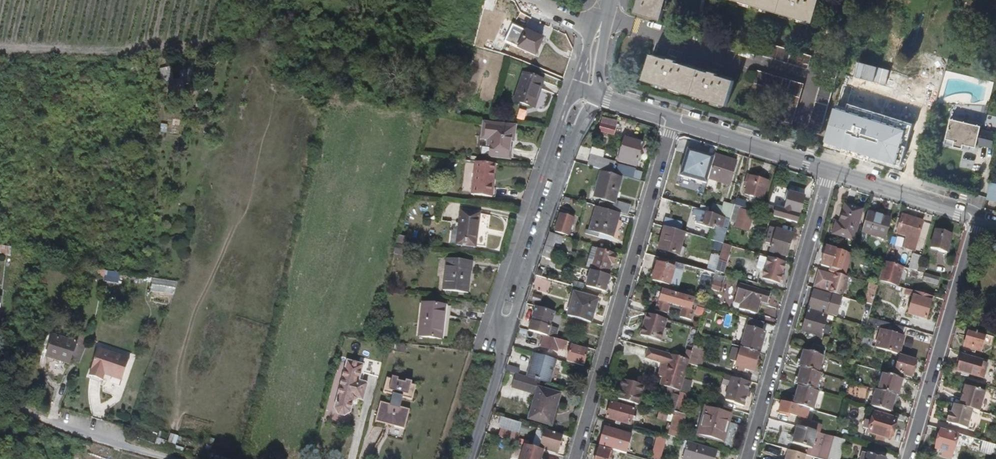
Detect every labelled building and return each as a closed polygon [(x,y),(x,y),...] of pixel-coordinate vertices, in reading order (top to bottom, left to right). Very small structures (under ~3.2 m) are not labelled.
[(635,12),(660,20),(666,0),(639,0),(635,12)] [(813,23),(820,0),(735,0),(813,23)] [(526,32),(513,26),(506,42),(519,47),(526,32)] [(543,38),(526,31),(526,32),(519,47),(536,54),(543,38)] [(811,56),(765,42),(761,55),(807,69),(811,56)] [(651,55),(650,55),(642,80),(725,107),(734,82),(720,77),(717,76),(717,74),(710,71),(709,73),(706,72),(678,64),(675,63),(675,61),(668,58),(668,60),(665,59),(651,55)] [(843,60),(828,56),(807,128),(820,133),(843,60)] [(890,71),(860,63),(856,77),(886,85),(890,71)] [(168,66),(157,69),(167,98),(185,92),(179,77),(173,79),(168,66)] [(803,84),(757,70),(753,83),(786,94),(779,120),(792,124),(803,84)] [(540,79),(519,74),(512,103),(531,107),(536,88),(537,89),(540,79)] [(913,124),(850,105),(848,111),(836,108),(824,147),(904,172),(906,165),(901,163),(913,124)] [(518,109),(515,118),(523,120),(525,111),(518,109)] [(514,124),(485,118),(484,126),(510,130),(508,144),(511,144),(514,124)] [(617,123),(603,119),(600,130),(614,134),(617,123)] [(175,132),(176,121),(160,120),(159,132),(175,132)] [(982,130),(951,122),(946,141),(963,146),(963,147),(976,151),(978,147),(991,150),(995,135),(982,132),(982,130)] [(510,130),(484,126),(482,137),(488,138),(486,156),(507,159),(509,150),(507,149),(508,144),(510,130)] [(643,143),(626,138),(619,160),(636,166),(643,143)] [(711,159),(690,153),(683,175),(704,181),(711,159)] [(711,165),(732,172),(735,160),(715,153),(711,165)] [(611,163),(591,157),(589,165),(609,171),(611,163)] [(492,165),(474,162),(469,195),(488,198),(490,189),(488,188),(492,165)] [(615,173),(630,177),(633,169),(618,165),(615,173)] [(729,183),(732,172),(711,165),(708,177),(729,183)] [(621,177),(603,172),(595,198),(613,203),(621,177)] [(768,181),(750,175),(745,193),(762,199),(768,181)] [(987,200),(995,202),(995,189),(990,187),(987,200)] [(803,195),(790,191),(785,209),(768,204),(765,214),(788,221),(790,211),(800,214),(802,207),(800,206),(803,195)] [(735,198),(733,205),(752,210),(754,203),(735,198)] [(615,206),(613,211),(620,212),(626,214),(628,206),(616,202),(615,206)] [(733,207),(733,205),(724,202),(722,208),(720,216),(725,217),(730,219),(733,207)] [(861,210),(844,204),(838,223),(835,223),(832,234),(852,240),(861,210)] [(722,208),(710,205),(708,212),(720,216),(722,208)] [(620,212),(613,211),(601,207),(597,206),(590,229),(587,229),(586,232),(599,236),(600,232),(613,236),(620,212)] [(733,207),(730,219),(729,221),(736,223),(740,209),(733,207)] [(725,217),(720,216),(708,212),(699,209),(696,217),(701,219),(700,222),(704,223),(704,225),(714,228),(715,225),(717,226),(713,241),(715,241),(722,244),(727,229),(722,227),(725,217)] [(752,213),(740,209),(736,223),(735,227),(747,231),(752,213)] [(479,214),(459,211),(455,232),(450,231),(448,244),(473,248),(479,214)] [(890,218),(867,211),(861,232),(884,238),(890,218)] [(574,217),(561,213),(556,231),(569,235),(574,217)] [(921,222),(902,216),(897,233),(904,236),(903,240),(914,244),(921,222)] [(793,233),(776,228),(770,226),(765,241),(772,243),(770,251),(786,255),(793,233)] [(684,234),(665,228),(658,248),(678,254),(684,234)] [(952,234),(935,229),(930,248),(947,253),(952,234)] [(552,233),(548,232),(546,240),(555,243),(558,235),(552,233)] [(555,243),(546,240),(544,247),(553,249),(555,243)] [(722,244),(715,241),(711,256),(718,258),(722,244)] [(402,246),(394,244),(392,252),(400,254),(402,246)] [(718,258),(715,271),(720,273),(722,273),(730,246),(722,244),(718,258)] [(10,245),(0,245),(0,253),(10,254),(10,245)] [(846,252),(826,246),(820,264),(841,270),(846,252)] [(544,247),(541,255),(550,258),(553,249),(544,247)] [(616,256),(599,250),(594,268),(608,272),(611,263),(614,264),(616,256)] [(921,255),(912,253),(908,267),(916,270),(921,255)] [(550,258),(541,255),(534,275),(544,278),(550,258)] [(676,261),(658,256),(652,278),(670,284),(674,267),(676,261)] [(784,263),(759,256),(756,267),(765,269),(762,278),(778,282),(784,263)] [(471,262),(446,258),(441,290),(466,294),(471,262)] [(898,265),(884,260),(878,280),(892,284),(898,265)] [(682,269),(674,267),(670,284),(677,286),(682,269)] [(104,270),(102,280),(117,283),(119,273),(104,270)] [(719,277),(720,273),(715,271),(714,272),(712,281),(713,282),(711,289),(721,293),(723,284),(720,283),(721,278),(719,277)] [(833,275),(819,271),(816,284),(829,288),(833,275)] [(940,277),(924,272),(922,280),(938,285),(940,277)] [(609,278),(591,273),(587,287),(606,292),(609,278)] [(758,276),(748,273),(746,280),(756,283),(758,276)] [(151,277),(149,291),(173,295),(176,282),(151,277)] [(725,284),(723,294),(731,296),(733,286),(725,284)] [(769,293),(739,284),(733,306),(734,308),(756,315),(759,301),(767,303),(769,293)] [(930,295),(906,288),(904,294),(910,295),(906,313),(923,318),(930,295)] [(832,294),(814,289),(809,306),(828,312),(832,294)] [(687,297),(663,290),(662,292),(660,300),(657,300),(654,309),(667,313),(670,303),(683,307),(680,317),(691,320),(694,310),(691,310),(693,305),(704,308),(705,305),(706,301),(687,295),(687,297)] [(597,300),(574,293),(568,316),(590,322),(597,300)] [(447,306),(421,303),(417,336),(443,340),(447,306)] [(865,326),(865,324),(868,316),(871,305),(866,304),(863,314),(860,314),(857,323),(865,326)] [(530,322),(534,323),(549,327),(553,311),(535,306),(530,322)] [(826,316),(808,311),(802,330),(820,335),(825,320),(831,321),(832,316),(827,315),(826,316)] [(93,319),(86,316),(82,326),(59,317),(50,337),(82,350),(89,334),(93,319)] [(904,326),(868,316),(865,324),(880,328),(875,347),(897,353),(904,326)] [(661,322),(646,318),(643,328),(640,335),(659,341),(661,336),(658,335),(661,322)] [(749,318),(741,347),(758,352),(764,332),(760,331),(762,322),(749,318)] [(549,327),(534,323),(531,331),(546,335),(549,327)] [(985,334),(969,329),(964,345),(980,350),(985,334)] [(682,350),(691,353),(693,348),(696,336),(687,334),(682,350)] [(567,343),(548,337),(546,348),(557,351),(558,348),(565,350),(567,343)] [(588,350),(571,345),(567,360),(583,365),(588,350)] [(812,345),(810,351),(822,355),(824,349),(812,345)] [(127,357),(96,346),(86,373),(117,384),(127,357)] [(684,377),(688,364),(689,359),(647,347),(644,357),(662,362),(659,375),(662,376),(667,377),(665,385),(667,386),(680,390),(684,377)] [(758,352),(741,347),(740,349),(731,347),(727,359),(737,361),(735,366),(738,367),(744,369),(753,371),(758,352)] [(689,359),(688,364),(701,367),(705,351),(693,348),(691,353),(689,359)] [(801,367),(817,372),(822,355),(810,351),(804,350),(800,367),(801,367)] [(533,353),(527,376),(539,380),(548,382),(548,379),(549,379),(551,373),(550,373),(551,369),(554,359),(533,353)] [(913,357),(898,353),(893,371),(908,375),(913,357)] [(981,360),(961,354),(957,369),(977,375),(981,360)] [(359,365),(343,360),(330,408),(333,414),(340,416),(345,413),(348,402),(354,401),(359,402),(364,386),(363,384),(354,381),(359,365)] [(801,367),(797,384),(816,389),(820,373),(817,372),(801,367)] [(882,372),(878,389),(895,394),(897,394),(901,378),(882,372)] [(539,380),(527,376),(515,373),(511,388),(534,395),(527,420),(550,426),(559,394),(537,387),(539,380)] [(750,383),(723,375),(721,384),(728,386),(724,400),(733,402),(733,404),(743,406),(750,383)] [(394,377),(388,376),(388,378),(383,377),(378,392),(389,395),(386,404),(376,401),(370,421),(381,424),(400,430),(405,409),(395,407),(398,397),(408,400),(412,385),(407,384),(408,382),(402,380),(401,382),(394,380),(394,377)] [(685,377),(684,377),(680,390),(680,392),(687,395),(691,381),(685,380),(685,377)] [(643,384),(621,378),(616,398),(637,404),(643,384)] [(816,389),(797,384),(796,385),(798,386),(793,404),(802,407),(805,407),(811,409),(813,410),(818,391),(816,391),(816,389)] [(680,390),(667,386),(666,391),(679,395),(680,392),(680,390)] [(964,386),(959,406),(972,409),(979,411),(984,391),(964,386)] [(890,411),(895,394),(878,389),(874,388),(870,405),(890,411)] [(687,395),(680,392),(679,395),(674,411),(683,414),(688,395),(687,395)] [(802,407),(793,404),(782,401),(779,410),(797,416),(799,411),(801,411),(802,407)] [(631,408),(611,402),(607,417),(626,423),(631,408)] [(972,409),(959,406),(957,405),(955,414),(950,413),(947,422),(949,423),(949,424),(956,426),(958,424),(965,426),(966,429),(972,409)] [(731,413),(705,406),(698,433),(720,440),(726,421),(728,422),(731,413)] [(683,414),(674,411),(673,414),(667,435),(678,438),(685,414),(683,414)] [(894,417),(873,411),(867,431),(888,438),(894,417)] [(802,418),(799,426),(813,430),(815,423),(802,418)] [(381,424),(370,421),(369,426),(380,429),(381,424)] [(799,426),(796,425),(791,443),(822,452),(820,458),(821,458),(826,458),(833,436),(813,430),(799,426)] [(631,435),(604,427),(599,444),(626,453),(631,435)] [(519,434),(500,428),(497,437),(517,443),(519,434)] [(958,434),(941,428),(935,448),(952,453),(958,434)] [(538,449),(543,450),(557,454),(562,435),(544,429),(538,449)] [(166,443),(174,445),(176,436),(169,433),(166,443)] [(666,438),(658,436),(652,454),(661,457),(666,438)] [(826,458),(839,458),(844,439),(833,436),(826,458)] [(687,441),(682,458),(715,458),(717,449),(687,441)] [(543,450),(538,449),(524,445),(520,458),(540,458),(543,450)] [(599,447),(595,458),(610,458),(612,451),(599,447)] [(788,449),(785,458),(803,458),(805,454),(788,449)]
